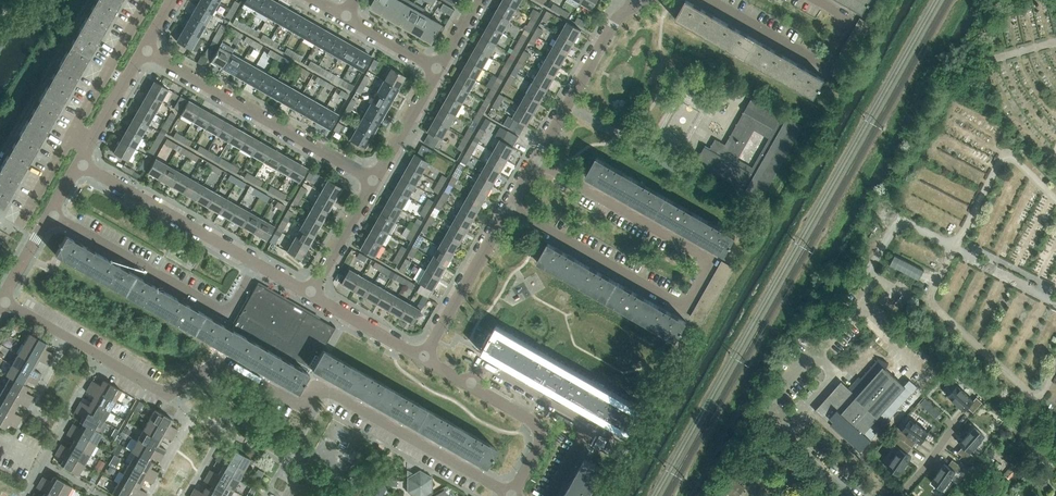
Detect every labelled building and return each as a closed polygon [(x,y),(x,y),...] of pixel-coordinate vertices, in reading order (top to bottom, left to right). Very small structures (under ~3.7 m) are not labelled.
[(82,23),(101,34),(121,0),(95,0),(82,23)] [(197,6),(212,14),(218,2),(215,0),(200,0),(197,6)] [(262,0),(246,0),(244,3),(256,10),(262,0)] [(272,0),(262,0),(256,10),(268,17),(276,2),(272,0)] [(381,13),(389,0),(371,0),(371,1),(371,0),(374,2),(371,7),(381,13)] [(392,19),(401,2),(398,0),(389,0),(381,13),(392,19)] [(502,1),(516,10),(522,0),(503,0),(502,1)] [(580,4),(592,10),(598,0),(582,0),(580,4)] [(721,19),(687,0),(686,0),(675,19),(710,38),(721,19)] [(863,13),(868,4),(869,5),(870,3),(869,2),(870,0),(840,0),(863,13)] [(230,9),(235,12),(240,4),(235,1),(230,9)] [(516,10),(502,1),(495,13),(510,21),(516,10)] [(268,17),(280,24),(288,9),(276,2),(268,17)] [(392,19),(402,24),(411,8),(401,2),(392,19)] [(440,10),(451,16),(455,10),(454,10),(443,3),(440,10)] [(562,8),(554,3),(551,8),(559,13),(562,8)] [(197,6),(190,17),(205,26),(212,14),(197,6)] [(402,24),(412,30),(422,13),(411,8),(402,24)] [(570,12),(562,8),(559,13),(567,17),(570,12)] [(235,12),(230,9),(226,17),(231,20),(235,12)] [(280,24),(291,30),(300,16),(288,9),(280,24)] [(542,14),(538,11),(533,19),(538,22),(542,14)] [(547,11),(543,19),(548,22),(552,14),(547,11)] [(412,30),(422,36),(432,19),(422,13),(412,30)] [(510,21),(495,13),(488,25),(503,33),(510,21)] [(291,30),(303,37),(312,23),(300,16),(291,30)] [(190,17),(184,29),(198,37),(205,26),(190,17)] [(578,17),(575,22),(583,26),(586,21),(578,17)] [(432,19),(422,36),(433,42),(436,37),(438,38),(437,39),(438,39),(445,27),(432,19)] [(538,22),(533,19),(529,27),(533,30),(538,22)] [(745,58),(755,39),(721,19),(710,38),(745,58)] [(860,19),(856,26),(868,32),(872,25),(860,19)] [(247,26),(239,21),(236,26),(244,31),(247,26)] [(560,34),(575,43),(582,31),(567,22),(560,34)] [(101,34),(82,23),(62,58),(81,69),(101,34)] [(303,37),(315,44),(323,29),(312,23),(303,37)] [(217,33),(222,35),(226,28),(221,25),(217,33)] [(482,37),(496,45),(503,33),(488,25),(482,37)] [(255,30),(247,26),(244,31),(252,35),(255,30)] [(868,32),(856,26),(853,32),(864,38),(868,32)] [(238,31),(230,27),(228,32),(236,36),(238,31)] [(538,27),(534,35),(539,38),(543,30),(538,27)] [(198,37),(184,29),(177,41),(191,50),(198,37)] [(315,44),(327,51),(335,36),(323,29),(315,44)] [(849,38),(861,44),(864,38),(853,32),(849,38)] [(222,35),(217,33),(212,41),(217,43),(222,35)] [(560,34),(553,46),(568,55),(575,43),(560,34)] [(271,39),(263,35),(260,40),(268,44),(271,39)] [(529,37),(524,35),(520,43),(525,45),(529,37)] [(534,35),(529,43),(534,46),(539,38),(534,35)] [(254,40),(246,36),(244,41),(252,45),(254,40)] [(327,51),(339,57),(347,43),(335,36),(327,51)] [(475,49),(490,57),(496,45),(482,37),(475,49)] [(861,44),(849,38),(846,43),(858,50),(861,44)] [(279,44),(271,39),(268,44),(276,49),(279,44)] [(779,78),(790,59),(755,39),(745,58),(779,78)] [(262,45),(254,40),(252,45),(259,50),(262,45)] [(339,57),(350,64),(359,50),(347,43),(339,57)] [(525,45),(520,43),(515,51),(520,53),(525,45)] [(843,49),(854,56),(858,50),(846,43),(843,49)] [(553,46),(547,58),(561,66),(568,55),(553,46)] [(211,62),(223,68),(231,54),(219,47),(211,62)] [(294,53),(286,48),(284,53),(292,58),(294,53)] [(203,57),(208,60),(213,52),(208,49),(203,57)] [(278,54),(270,49),(267,54),(275,59),(278,54)] [(468,60),(483,69),(490,57),(475,49),(468,60)] [(854,56),(843,49),(839,55),(851,62),(854,56)] [(359,50),(350,64),(363,71),(371,56),(359,50)] [(525,51),(520,59),(525,62),(530,54),(525,51)] [(302,57),(294,53),(292,58),(300,62),(302,57)] [(243,61),(231,54),(223,68),(235,75),(243,61)] [(286,58),(278,54),(275,59),(283,63),(286,58)] [(851,62),(839,55),(836,61),(847,68),(851,62)] [(62,104),(81,69),(62,58),(43,93),(62,104)] [(516,61),(511,58),(506,66),(511,69),(516,61)] [(540,70),(554,78),(561,66),(547,58),(540,70)] [(375,59),(371,67),(375,70),(380,62),(375,59)] [(520,59),(516,67),(521,70),(525,62),(520,59)] [(779,78),(814,98),(819,89),(820,90),(821,88),(820,87),(825,79),(790,59),(779,78)] [(483,69),(468,60),(462,72),(476,80),(483,69)] [(255,67),(243,61),(235,75),(246,82),(255,67)] [(836,61),(833,67),(844,74),(847,68),(836,61)] [(318,66),(310,62),(307,67),(315,71),(318,66)] [(302,67),(294,63),(291,68),(299,72),(302,67)] [(326,71),(318,66),(315,71),(323,76),(326,71)] [(511,69),(506,66),(502,74),(507,77),(511,69)] [(246,82),(258,89),(266,74),(255,67),(246,82)] [(310,72),(302,67),(299,72),(307,77),(310,72)] [(844,74),(833,67),(829,73),(840,80),(844,74)] [(391,68),(384,81),(398,89),(405,77),(391,68)] [(554,78),(540,70),(533,82),(548,90),(554,78)] [(476,80),(462,72),(455,84),(469,92),(476,80)] [(258,89),(270,95),(278,81),(266,74),(258,89)] [(342,80),(334,75),(331,80),(339,84),(342,80)] [(511,75),(507,82),(512,85),(516,77),(511,75)] [(325,81),(317,76),(315,81),(323,86),(325,81)] [(361,84),(366,87),(370,79),(365,77),(361,84)] [(350,84),(342,80),(339,84),(347,89),(350,84)] [(154,81),(147,93),(162,102),(168,90),(154,81)] [(270,95),(282,102),(290,88),(278,81),(270,95)] [(333,85),(325,81),(323,86),(330,90),(333,85)] [(384,81),(377,92),(392,101),(398,89),(384,81)] [(502,85),(497,82),(493,90),(498,93),(502,85)] [(507,82),(503,90),(507,93),(512,85),(507,82)] [(533,82),(526,93),(541,102),(548,90),(533,82)] [(366,87),(361,84),(357,91),(361,94),(366,87)] [(455,84),(448,96),(463,104),(469,92),(455,84)] [(282,102),(294,109),(302,94),(290,88),(282,102)] [(349,94),(341,90),(339,95),(346,99),(349,94)] [(498,93),(493,90),(488,98),(493,101),(498,93)] [(377,92),(370,104),(385,112),(392,101),(377,92)] [(62,104),(43,93),(23,127),(42,138),(62,104)] [(162,102),(147,93),(140,105),(155,113),(162,102)] [(526,93),(520,105),(534,114),(541,102),(526,93)] [(294,109),(306,116),(314,101),(302,94),(294,109)] [(500,94),(496,102),(501,105),(505,97),(500,94)] [(174,108),(182,112),(188,101),(180,96),(174,108)] [(448,96),(441,108),(456,116),(463,104),(448,96)] [(710,149),(705,146),(696,162),(761,199),(803,126),(753,97),(744,112),(745,113),(727,146),(716,140),(710,149)] [(348,107),(352,110),(357,102),(352,99),(348,107)] [(180,115),(192,122),(200,107),(188,100),(188,101),(182,112),(180,115)] [(306,116),(317,122),(326,108),(314,101),(306,116)] [(385,112),(370,104),(364,116),(378,124),(385,112)] [(155,113),(140,105),(133,117),(148,125),(155,113)] [(515,119),(526,125),(527,126),(534,114),(520,105),(513,117),(515,119)] [(489,109),(484,106),(479,114),(484,116),(489,109)] [(192,122),(204,129),(212,114),(200,107),(192,122)] [(352,110),(348,107),(343,115),(348,118),(352,110)] [(338,115),(326,108),(317,122),(329,129),(338,115)] [(441,108),(435,119),(449,128),(456,116),(441,108)] [(170,113),(166,121),(171,124),(175,116),(170,113)] [(204,129),(216,135),(224,121),(212,114),(204,129)] [(484,116),(479,114),(475,122),(480,124),(484,116)] [(364,116),(357,128),(371,136),(378,124),(364,116)] [(133,117),(127,129),(141,137),(148,125),(133,117)] [(449,128),(435,119),(428,132),(430,133),(440,139),(442,140),(449,128)] [(526,125),(515,119),(512,124),(523,130),(526,125)] [(162,128),(167,131),(171,124),(166,121),(162,128)] [(216,135),(228,142),(236,127),(224,121),(216,135)] [(339,123),(334,131),(339,134),(344,126),(339,123)] [(523,130),(512,124),(509,129),(520,135),(523,130)] [(42,138),(23,127),(3,162),(22,173),(42,138)] [(248,134),(236,127),(228,142),(240,149),(248,134)] [(357,128),(350,140),(364,148),(371,136),(357,128)] [(141,137),(127,129),(120,141),(135,149),(141,137)] [(475,132),(471,129),(466,137),(471,140),(475,132)] [(481,129),(476,137),(481,140),(486,132),(481,129)] [(519,137),(508,131),(505,136),(516,142),(519,137)] [(183,137),(175,133),(173,138),(181,142),(183,137)] [(440,139),(430,133),(427,138),(437,144),(440,139)] [(260,141),(248,134),(240,149),(251,155),(260,141)] [(153,144),(158,147),(162,139),(157,136),(153,144)] [(516,142),(505,136),(502,141),(513,147),(516,142)] [(191,142),(183,137),(181,142),(188,147),(191,142)] [(471,140),(466,137),(462,145),(466,148),(471,140)] [(175,143),(167,138),(164,143),(172,148),(175,143)] [(434,149),(437,144),(427,138),(424,143),(434,149)] [(500,140),(493,152),(508,160),(515,148),(513,147),(502,141),(500,140)] [(135,149),(120,141),(113,153),(128,161),(135,149)] [(251,155),(263,162),(271,148),(260,141),(251,155)] [(158,147),(153,144),(148,152),(153,155),(158,147)] [(433,151),(423,145),(420,150),(430,156),(433,151)] [(472,145),(467,153),(472,156),(477,148),(472,145)] [(207,151),(199,146),(196,151),(204,156),(207,151)] [(191,152),(183,147),(180,152),(188,157),(191,152)] [(263,162),(275,169),(283,154),(271,148),(263,162)] [(430,156),(420,150),(417,155),(427,161),(430,156)] [(215,155),(207,151),(204,156),(212,160),(215,155)] [(199,156),(191,152),(188,157),(196,161),(199,156)] [(508,160),(493,152),(487,164),(501,172),(508,160)] [(467,153),(463,161),(468,163),(472,156),(467,153)] [(275,169),(287,176),(295,161),(283,154),(275,169)] [(415,154),(408,166),(423,174),(430,162),(427,161),(417,155),(415,154)] [(660,164),(670,170),(674,163),(664,158),(664,157),(663,158),(660,164)] [(159,180),(168,165),(156,158),(147,173),(159,180)] [(631,177),(596,158),(586,177),(620,196),(631,177)] [(139,168),(144,171),(149,163),(144,160),(139,168)] [(231,164),(223,160),(220,165),(228,169),(231,164)] [(215,165),(207,161),(204,166),(212,170),(215,165)] [(295,161),(287,176),(299,183),(307,168),(295,161)] [(3,162),(0,167),(0,206),(3,207),(22,173),(3,162)] [(674,163),(670,170),(680,175),(684,169),(674,163)] [(239,169),(231,164),(228,169),(236,174),(239,169)] [(487,164),(480,176),(494,184),(501,172),(487,164)] [(171,187),(179,172),(168,165),(159,180),(171,187)] [(222,170),(215,165),(212,170),(220,175),(222,170)] [(408,166),(402,178),(416,186),(423,174),(408,166)] [(458,168),(454,176),(459,179),(463,171),(458,168)] [(311,170),(306,178),(311,181),(316,173),(311,170)] [(171,187),(183,193),(191,179),(179,172),(171,187)] [(254,178),(246,173),(244,178),(252,183),(254,178)] [(238,179),(230,174),(227,179),(235,184),(238,179)] [(449,179),(444,176),(440,184),(445,187),(449,179)] [(454,176),(449,184),(454,187),(459,179),(454,176)] [(480,176),(473,187),(488,196),(494,184),(480,176)] [(655,216),(666,197),(631,177),(620,196),(655,216)] [(262,182),(254,178),(252,183),(260,187),(262,182)] [(402,178),(395,190),(409,198),(416,186),(402,178)] [(183,193),(195,200),(203,185),(191,179),(183,193)] [(246,183),(238,179),(235,184),(243,188),(246,183)] [(320,192),(335,200),(342,188),(327,180),(320,192)] [(445,187),(440,184),(435,192),(440,195),(445,187)] [(195,200),(207,207),(215,192),(203,185),(195,200)] [(278,191),(270,187),(267,191),(275,196),(278,191)] [(473,187),(466,199),(481,207),(488,196),(473,187)] [(262,192),(254,188),(251,193),(259,197),(262,192)] [(297,195),(302,198),(306,190),(301,188),(297,195)] [(395,190),(388,201),(403,210),(409,198),(395,190)] [(286,196),(278,191),(275,196),(283,200),(286,196)] [(227,199),(215,192),(207,207),(218,213),(227,199)] [(270,197),(262,192),(259,197),(267,202),(270,197)] [(320,192),(314,204),(328,212),(335,200),(320,192)] [(445,192),(440,200),(445,203),(450,195),(445,192)] [(302,198),(297,195),(293,202),(297,205),(302,198)] [(666,197),(655,216),(689,236),(700,217),(666,197)] [(238,206),(227,199),(218,213),(230,220),(238,206)] [(481,207),(466,199),(460,211),(474,219),(481,207)] [(436,202),(431,200),(426,208),(431,210),(436,202)] [(440,200),(436,208),(441,211),(445,203),(440,200)] [(286,206),(278,201),(275,206),(283,211),(286,206)] [(388,201),(381,213),(396,222),(403,210),(388,201)] [(314,204),(307,216),(321,224),(328,212),(314,204)] [(238,206),(230,220),(242,227),(250,212),(238,206)] [(431,210),(426,208),(422,216),(427,218),(431,210)] [(284,218),(288,221),(293,213),(288,210),(284,218)] [(460,211),(453,223),(467,231),(474,219),(460,211)] [(262,219),(250,212),(242,227),(254,234),(262,219)] [(375,225),(389,233),(396,222),(381,213),(375,225)] [(300,228),(315,236),(321,224),(307,216),(300,228)] [(431,216),(427,224),(432,226),(436,219),(431,216)] [(700,217),(689,236),(724,256),(730,247),(731,248),(732,246),(731,245),(735,237),(700,217)] [(288,221),(284,218),(279,226),(284,229),(288,221)] [(262,219),(254,234),(266,241),(274,226),(262,219)] [(422,226),(417,223),(413,231),(418,234),(422,226)] [(453,223),(446,235),(461,243),(467,231),(453,223)] [(427,224),(422,232),(427,234),(432,226),(427,224)] [(375,225),(368,237),(382,245),(389,233),(375,225)] [(293,239),(308,248),(315,236),(300,228),(293,239)] [(418,234),(413,231),(408,239),(413,242),(418,234)] [(275,234),(270,242),(275,245),(280,237),(275,234)] [(101,255),(66,235),(61,244),(60,243),(59,245),(60,246),(55,254),(90,274),(101,255)] [(461,243),(446,235),(439,246),(454,255),(461,243)] [(382,245),(368,237),(361,249),(376,257),(382,245)] [(308,248),(293,239),(287,252),(301,260),(308,248)] [(418,239),(413,247),(418,250),(423,242),(418,239)] [(572,282),(583,262),(548,243),(537,262),(572,282)] [(439,246),(433,258),(447,267),(454,255),(439,246)] [(409,250),(404,247),(399,255),(404,258),(409,250)] [(413,247),(409,255),(414,258),(418,250),(413,247)] [(356,257),(365,262),(368,258),(359,253),(356,257)] [(924,267),(896,253),(890,266),(918,280),(924,267)] [(90,274),(124,294),(135,275),(101,255),(90,274)] [(404,258),(399,255),(395,263),(400,266),(404,258)] [(433,258),(426,270),(440,278),(447,267),(433,258)] [(383,267),(375,262),(373,267),(381,272),(383,267)] [(617,282),(583,262),(572,282),(606,301),(617,282)] [(734,268),(722,262),(718,269),(730,275),(734,268)] [(409,266),(404,263),(400,271),(405,274),(409,266)] [(391,271),(383,267),(381,272),(388,276),(391,271)] [(362,276),(350,269),(342,284),(354,291),(362,276)] [(730,275),(718,269),(715,275),(726,281),(730,275)] [(440,278),(426,270),(419,282),(422,284),(434,290),(440,278)] [(124,294),(159,313),(170,294),(135,275),(124,294)] [(726,281),(715,275),(711,281),(723,287),(726,281)] [(374,283),(362,276),(354,291),(366,297),(374,283)] [(407,280),(399,276),(396,281),(404,285),(407,280)] [(415,285),(407,280),(404,285),(412,290),(415,285)] [(723,287),(711,281),(708,287),(720,293),(723,287)] [(652,302),(617,282),(606,301),(641,321),(652,302)] [(366,297),(378,304),(386,290),(374,283),(366,297)] [(239,334),(274,354),(308,373),(311,369),(322,349),(323,350),(336,327),(335,327),(334,328),(257,284),(232,330),(239,334)] [(434,290),(422,284),(417,292),(429,298),(434,290)] [(720,293),(708,287),(705,292),(716,299),(720,293)] [(378,304),(390,311),(398,296),(386,290),(378,304)] [(713,305),(716,299),(705,292),(701,298),(713,305)] [(159,313),(194,333),(204,314),(170,294),(159,313)] [(390,311),(401,318),(410,303),(398,296),(390,311)] [(710,311),(713,305),(701,298),(698,304),(710,311)] [(683,331),(682,331),(687,322),(652,302),(641,321),(676,341),(681,333),(682,333),(683,331)] [(410,303),(401,318),(413,325),(422,310),(410,303)] [(710,311),(698,304),(695,310),(706,317),(710,311)] [(706,317),(695,310),(691,317),(702,323),(706,317)] [(204,314),(194,333),(228,353),(239,334),(232,330),(204,314)] [(521,370),(532,351),(497,331),(487,351),(521,370)] [(24,344),(50,359),(53,353),(45,349),(48,344),(30,333),(24,344)] [(263,373),(274,354),(239,334),(228,353),(263,373)] [(50,359),(24,344),(18,354),(36,365),(39,360),(47,364),(50,359)] [(319,373),(329,353),(326,351),(323,350),(322,349),(311,369),(315,371),(319,373)] [(556,390),(567,371),(532,351),(522,370),(556,390)] [(363,372),(329,353),(319,373),(352,391),(363,372)] [(18,354),(12,364),(38,379),(41,374),(33,369),(36,365),(18,354)] [(308,373),(274,354),(263,373),(297,392),(303,384),(304,384),(305,383),(304,382),(308,373)] [(849,440),(848,441),(860,452),(876,434),(872,430),(877,425),(881,429),(897,411),(896,410),(911,393),(912,394),(918,387),(912,382),(906,388),(886,370),(889,364),(877,358),(879,360),(862,379),(852,370),(815,411),(816,411),(849,440)] [(6,375),(10,377),(24,385),(25,384),(27,380),(35,385),(38,379),(12,364),(6,375)] [(590,410),(601,391),(567,371),(556,390),(590,410)] [(352,391),(385,410),(396,391),(363,372),(352,391)] [(10,377),(4,387),(30,402),(33,396),(25,392),(28,387),(25,384),(24,385),(10,377)] [(93,381),(89,386),(116,401),(122,390),(104,380),(101,385),(93,381)] [(957,385),(948,396),(965,411),(968,408),(973,413),(983,402),(976,397),(973,400),(957,385)] [(94,396),(92,401),(110,411),(116,401),(89,386),(86,391),(94,396)] [(0,395),(0,398),(16,408),(19,403),(27,407),(30,402),(4,387),(0,395)] [(396,391),(385,410),(418,429),(429,410),(396,391)] [(632,419),(636,411),(601,391),(590,410),(626,430),(631,421),(632,422),(633,420),(632,419)] [(19,422),(22,417),(14,412),(16,408),(0,398),(0,412),(19,422)] [(81,401),(78,406),(104,421),(110,411),(92,401),(89,406),(81,401)] [(80,422),(84,424),(84,423),(98,432),(98,431),(104,421),(78,406),(75,412),(83,417),(80,422)] [(155,409),(149,420),(175,435),(178,429),(170,425),(173,420),(155,409)] [(418,429),(451,448),(462,429),(429,410),(418,429)] [(0,412),(0,426),(5,428),(8,423),(16,428),(19,422),(0,412)] [(897,427),(893,434),(897,437),(913,448),(917,442),(921,444),(929,433),(910,419),(902,430),(897,427)] [(149,420),(143,430),(161,440),(164,436),(172,440),(175,435),(149,420)] [(73,424),(70,429),(96,444),(102,433),(98,431),(98,432),(84,423),(84,424),(81,428),(73,424)] [(968,462),(969,460),(974,455),(971,453),(970,453),(985,436),(974,427),(959,444),(962,447),(957,452),(968,462)] [(75,439),(72,444),(90,454),(96,444),(70,429),(67,435),(75,439)] [(462,429),(451,448),(485,467),(489,458),(491,459),(492,457),(491,456),(495,448),(462,429)] [(137,440),(163,455),(166,450),(158,445),(161,440),(143,430),(137,440)] [(900,449),(887,467),(898,475),(912,457),(908,454),(913,448),(897,437),(892,444),(900,449)] [(131,451),(135,453),(149,461),(150,460),(152,456),(160,461),(163,455),(137,440),(131,451)] [(61,444),(58,450),(85,464),(90,454),(72,444),(70,449),(61,444)] [(222,449),(219,455),(245,470),(251,459),(233,449),(230,454),(222,449)] [(85,464),(58,450),(55,455),(63,460),(60,465),(79,475),(85,464)] [(129,463),(156,478),(159,472),(151,468),(154,463),(150,460),(149,461),(135,453),(129,463)] [(221,470),(239,480),(245,470),(219,455),(216,460),(224,465),(221,470)] [(596,464),(595,463),(594,464),(585,459),(565,494),(569,495),(589,495),(604,470),(596,465),(596,464)] [(944,463),(931,482),(943,490),(955,472),(959,474),(964,468),(952,459),(948,466),(944,463)] [(129,463),(124,473),(142,483),(144,479),(152,483),(156,478),(129,463)] [(210,470),(207,475),(233,490),(239,480),(221,470),(218,474),(210,470)] [(432,492),(432,477),(420,470),(413,474),(407,470),(407,492),(414,495),(426,495),(432,492)] [(118,483),(140,495),(145,495),(147,493),(139,488),(142,483),(124,473),(118,483)] [(210,490),(209,490),(220,495),(230,495),(233,490),(207,475),(204,481),(212,485),(210,490)] [(40,482),(64,495),(67,495),(72,486),(54,476),(51,481),(43,477),(40,482)] [(385,490),(385,486),(397,486),(397,480),(384,480),(375,495),(382,495),(385,490)] [(43,495),(64,495),(40,482),(37,488),(45,492),(43,495)] [(118,483),(112,494),(115,495),(140,495),(118,483)] [(192,494),(196,495),(220,495),(209,490),(210,490),(206,487),(203,493),(195,488),(192,494)]
